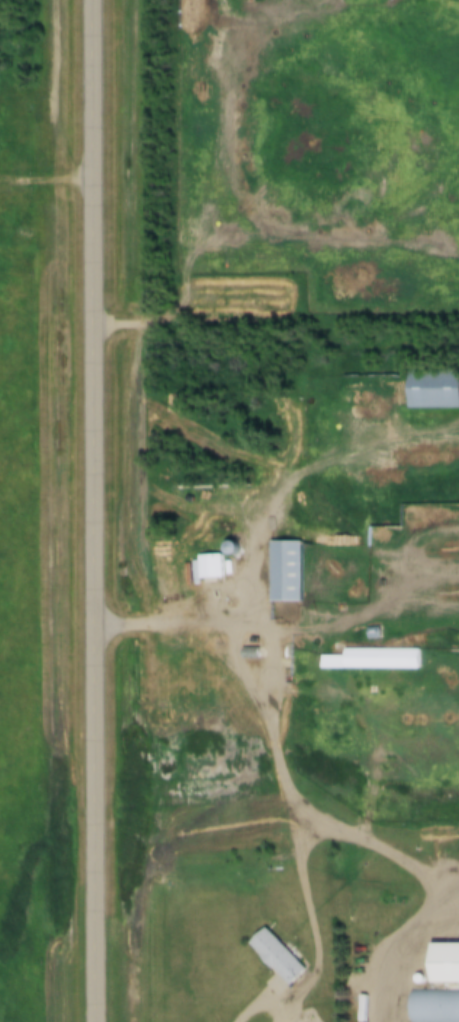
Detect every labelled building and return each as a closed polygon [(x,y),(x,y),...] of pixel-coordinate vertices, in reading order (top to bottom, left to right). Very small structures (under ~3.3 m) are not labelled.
[(406,370),(406,408),(458,408),(458,370),(406,370)] [(399,546),(399,527),(366,527),(366,546),(399,546)] [(299,541),(269,541),(269,602),(299,602),(299,541)] [(197,555),(197,582),(221,582),(221,555),(197,555)] [(342,648),(342,655),(319,655),(319,668),(434,669),(434,658),(418,658),(418,648),(342,648)] [(304,970),(263,926),(245,943),(274,974),(263,984),(275,997),(304,970)] [(427,942),(427,983),(458,983),(458,943),(427,942)] [(407,990),(407,1021),(458,1021),(458,990),(407,990)]
